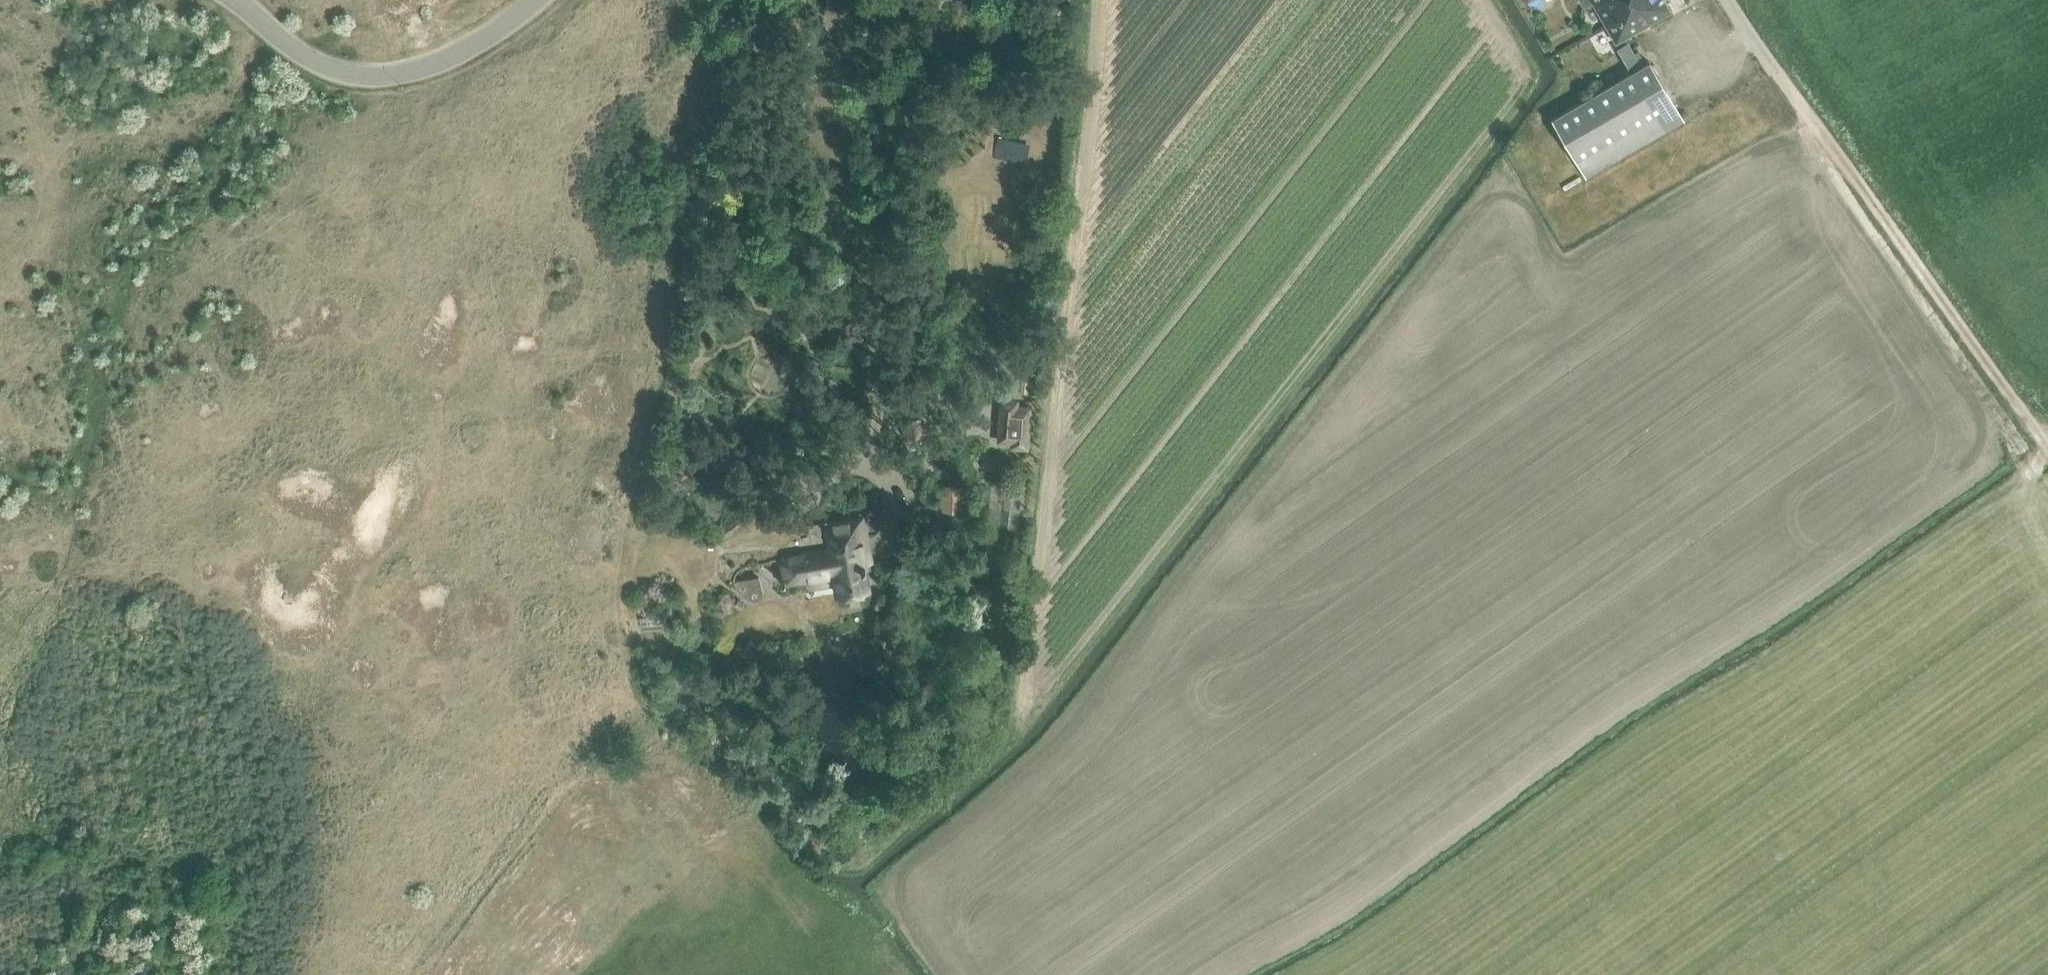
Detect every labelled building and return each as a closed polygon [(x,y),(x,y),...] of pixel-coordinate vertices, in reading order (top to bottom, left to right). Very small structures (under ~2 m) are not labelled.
[(1582,6),(1586,7),(1593,3),(1603,22),(1604,23),(1605,25),(1614,40),(1631,30),(1669,9),(1664,0),(1579,0),(1582,6)] [(1639,63),(1635,56),(1623,63),(1627,70),(1639,63)] [(1649,62),(1552,118),(1585,177),(1681,120),(1649,62)] [(1021,379),(1019,392),(1031,394),(1033,381),(1021,379)] [(908,440),(909,441),(928,431),(927,429),(923,420),(903,431),(907,438),(908,440)] [(962,514),(962,487),(942,487),(942,514),(962,514)] [(810,578),(812,587),(811,577),(837,573),(839,586),(840,586),(838,573),(868,567),(863,539),(850,541),(849,538),(829,542),(830,548),(783,557),(787,578),(781,579),(781,581),(787,580),(787,582),(810,578)] [(763,600),(759,577),(734,582),(738,592),(750,600),(763,600)]
